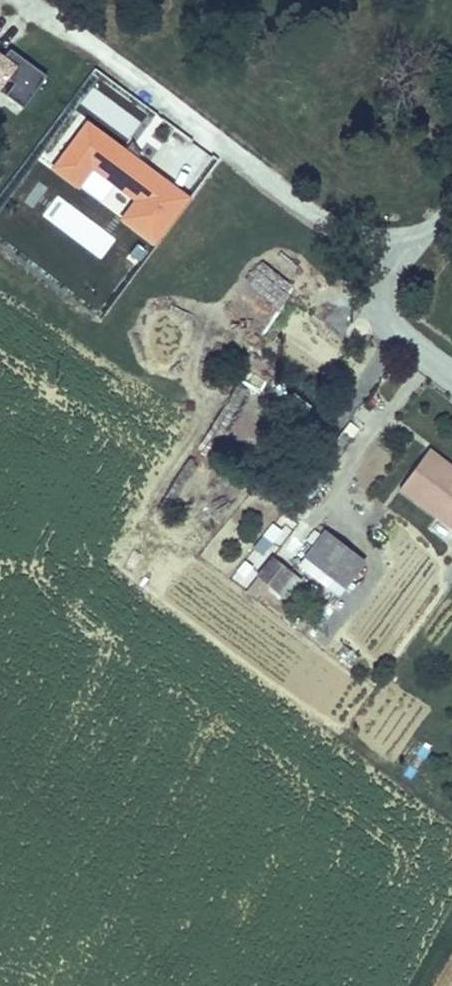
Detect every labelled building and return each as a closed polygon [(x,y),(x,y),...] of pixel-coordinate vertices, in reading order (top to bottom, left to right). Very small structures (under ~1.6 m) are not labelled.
[(19,106),(44,73),(7,46),(0,56),(0,92),(19,106)] [(153,244),(190,196),(85,117),(48,165),(75,186),(90,166),(132,198),(117,216),(153,244)] [(234,304),(226,319),(258,335),(266,320),(234,304)] [(450,469),(424,451),(397,491),(451,529),(451,471),(450,469)] [(322,537),(304,562),(346,591),(363,565),(322,537)] [(285,603),(302,582),(272,557),(254,579),(285,603)] [(233,580),(246,587),(255,570),(243,563),(233,580)] [(417,739),(398,772),(413,781),(432,748),(417,739)]
